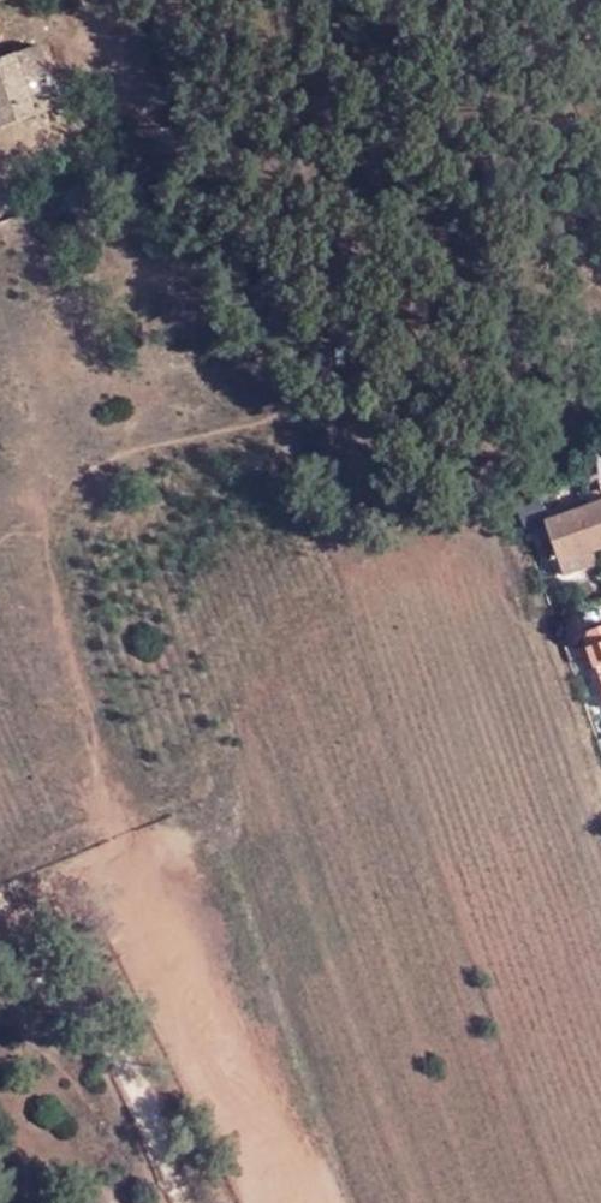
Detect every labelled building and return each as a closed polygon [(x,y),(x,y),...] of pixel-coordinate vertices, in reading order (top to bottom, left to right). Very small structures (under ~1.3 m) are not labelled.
[(6,132),(38,120),(38,116),(62,106),(40,51),(0,66),(0,117),(6,132)] [(600,506),(600,493),(590,497),(594,509),(600,506)] [(538,501),(520,513),(527,534),(547,527),(538,501)] [(564,565),(597,554),(600,553),(600,506),(550,526),(564,565)] [(597,554),(564,565),(568,578),(600,568),(600,567),(597,554)] [(589,638),(600,669),(600,633),(589,638)]
